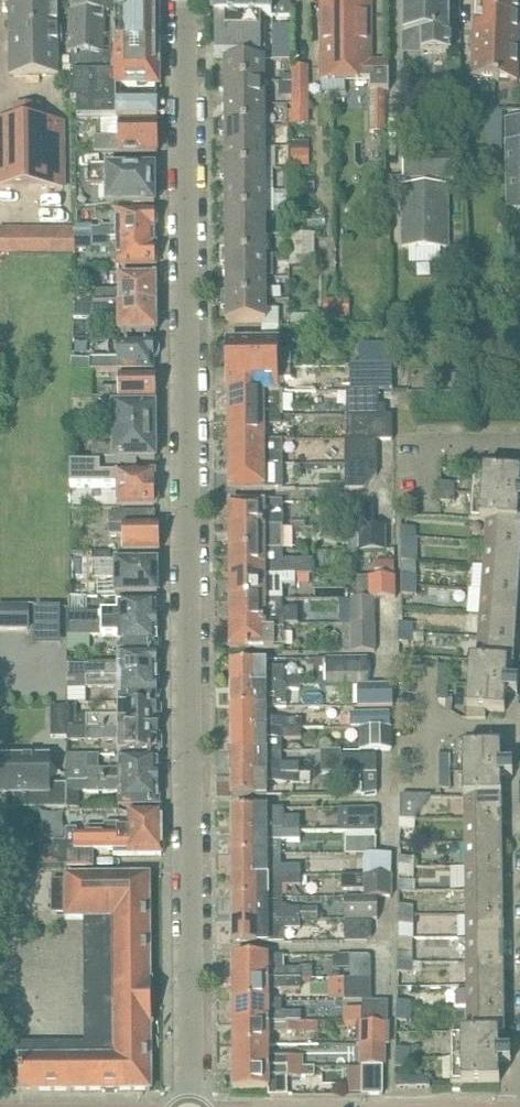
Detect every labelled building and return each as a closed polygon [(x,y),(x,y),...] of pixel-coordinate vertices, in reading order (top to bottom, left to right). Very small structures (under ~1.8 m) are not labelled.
[(10,12),(10,74),(58,73),(57,0),(10,0),(10,12)] [(70,9),(69,52),(72,52),(104,53),(105,12),(109,12),(109,0),(70,0),(70,9)] [(77,100),(77,119),(158,119),(158,0),(115,0),(116,35),(109,35),(109,53),(109,74),(74,74),(71,74),(71,100),(77,100)] [(214,15),(215,15),(216,52),(238,52),(244,52),(245,5),(237,5),(237,0),(214,0),(214,15)] [(237,5),(245,5),(244,52),(259,52),(264,52),(264,37),(265,36),(265,16),(291,16),(291,0),(237,0),(237,5)] [(316,0),(322,0),(322,82),(344,82),(345,6),(342,6),(342,0),(316,0)] [(342,6),(345,6),(344,82),(370,81),(370,90),(371,90),(371,131),(385,131),(385,90),(389,90),(389,60),(371,61),(371,0),(342,0),(342,6)] [(449,57),(449,0),(404,0),(404,57),(449,57)] [(497,0),(475,0),(474,32),(471,32),(469,78),(494,80),(497,0)] [(494,80),(516,81),(519,1),(519,0),(497,0),(494,80)] [(292,24),(273,24),(273,59),(292,59),(292,24)] [(72,52),(71,74),(74,74),(109,74),(109,53),(104,53),(72,52)] [(220,83),(264,83),(264,59),(225,59),(225,74),(220,74),(220,83)] [(296,68),(293,68),(293,75),(293,81),(293,125),(310,125),(309,68),(296,68)] [(264,83),(220,83),(220,90),(225,90),(225,105),(264,104),(264,83)] [(264,104),(225,105),(225,117),(220,118),(220,126),(264,126),(264,104)] [(487,136),(503,136),(503,111),(487,111),(487,136)] [(0,119),(0,186),(62,185),(61,118),(0,119)] [(505,119),(506,213),(507,212),(507,208),(519,208),(519,119),(505,119)] [(95,153),(155,152),(158,152),(157,123),(119,123),(119,136),(95,136),(95,153)] [(264,148),(264,126),(220,126),(221,133),(225,133),(225,148),(264,148)] [(264,148),(225,148),(226,161),(221,161),(221,169),(264,169),(264,148)] [(309,151),(291,151),(291,165),(309,165),(309,151)] [(405,154),(404,154),(404,178),(405,178),(449,177),(463,177),(462,154),(405,154)] [(155,204),(155,167),(141,168),(141,166),(123,166),(123,167),(108,167),(108,166),(89,166),(89,184),(107,183),(107,204),(155,204)] [(272,169),(264,169),(221,169),(221,177),(226,177),(226,192),(272,192),(272,169)] [(448,186),(405,186),(405,250),(448,250),(448,235),(448,186)] [(274,192),(272,192),(226,192),(226,204),(221,204),(221,213),(265,212),(274,212),(274,192)] [(76,228),(76,238),(156,238),(156,211),(116,212),(116,226),(96,226),(96,229),(92,229),(92,205),(76,205),(76,228)] [(265,235),(265,212),(221,213),(221,220),(226,220),(226,235),(265,235)] [(0,224),(0,252),(73,252),(73,224),(0,224)] [(290,233),(290,266),(314,266),(315,233),(290,233)] [(226,248),(221,248),(221,257),(265,256),(265,235),(226,235),(226,248)] [(156,238),(76,238),(76,248),(101,248),(101,250),(113,250),(113,263),(118,263),(118,265),(156,265),(156,238)] [(265,256),(221,257),(221,264),(226,264),(226,278),(265,278),(271,278),(271,256),(265,256)] [(93,304),(156,304),(156,276),(119,277),(119,291),(93,291),(93,304)] [(265,278),(226,278),(226,291),(221,291),(222,300),(266,299),(265,278)] [(337,319),(337,298),(324,298),(324,319),(337,319)] [(337,298),(337,319),(350,319),(350,298),(337,298)] [(266,321),(266,299),(222,300),(222,307),(227,307),(227,321),(266,321)] [(156,304),(93,304),(94,317),(116,317),(116,328),(119,327),(119,333),(156,332),(156,304)] [(90,371),(154,370),(154,359),(154,342),(117,342),(117,358),(89,358),(90,371)] [(227,368),(291,367),(291,354),(280,355),(280,342),(227,342),(227,368)] [(357,345),(357,367),(396,367),(396,345),(357,345)] [(507,367),(507,352),(490,352),(490,367),(507,367)] [(291,367),(227,368),(227,392),(230,392),(278,392),(279,392),(279,380),(291,380),(291,367)] [(393,391),(392,367),(350,367),(350,391),(379,391),(393,391)] [(452,374),(452,389),(469,389),(470,375),(452,374)] [(100,402),(155,401),(157,401),(157,375),(120,375),(120,388),(99,388),(100,402)] [(350,391),(347,391),(347,392),(348,392),(348,391),(353,391),(353,415),(386,415),(385,406),(379,406),(379,391),(350,391)] [(278,392),(230,392),(230,416),(282,416),(281,406),(278,406),(278,392)] [(71,393),(71,402),(91,402),(91,393),(71,393)] [(114,432),(155,432),(155,406),(94,406),(94,420),(114,420),(114,432)] [(353,439),(345,439),(376,439),(393,439),(392,420),(392,415),(386,415),(353,415),(347,415),(347,416),(353,416),(353,439)] [(230,416),(230,440),(264,440),(264,426),(287,425),(292,420),(292,416),(282,416),(230,416)] [(155,432),(114,432),(114,445),(94,445),(94,459),(155,459),(155,432)] [(376,439),(345,439),(345,463),(345,464),(377,463),(377,440),(393,440),(393,439),(376,439)] [(280,440),(264,440),(230,440),(230,465),(282,465),(282,455),(280,455),(280,440)] [(464,469),(473,469),(472,491),(472,492),(472,493),(470,518),(486,520),(487,517),(519,519),(519,504),(517,504),(517,495),(518,489),(519,490),(519,472),(497,470),(497,459),(465,459),(464,459),(464,469)] [(377,463),(345,464),(345,489),(364,489),(377,475),(377,463)] [(117,506),(155,505),(155,474),(101,476),(101,465),(70,466),(70,488),(116,486),(117,506)] [(282,465),(230,465),(230,489),(282,489),(282,465)] [(455,483),(440,483),(441,492),(455,492),(455,483)] [(455,492),(441,492),(441,502),(455,502),(455,492)] [(231,528),(282,527),(282,502),(230,502),(231,528)] [(330,503),(330,525),(360,525),(360,506),(352,502),(331,502),(331,503),(330,503)] [(374,505),(360,505),(360,506),(360,525),(360,527),(374,527),(374,505)] [(123,551),(157,551),(160,551),(160,524),(156,524),(155,510),(130,511),(130,513),(120,513),(120,512),(109,512),(109,535),(123,535),(123,551)] [(485,541),(519,544),(519,519),(487,517),(486,520),(485,541)] [(282,527),(231,528),(231,552),(281,551),(281,537),(282,537),(282,527)] [(385,550),(385,549),(385,527),(374,527),(360,527),(361,551),(385,550)] [(416,527),(402,527),(402,537),(416,537),(416,527)] [(416,537),(402,537),(402,547),(416,546),(416,537)] [(483,565),(519,568),(519,544),(485,541),(483,565)] [(281,551),(231,552),(231,576),(295,575),(311,575),(311,565),(281,565),(281,551)] [(116,594),(158,594),(158,562),(132,562),(132,556),(116,556),(116,562),(93,562),(93,579),(116,579),(116,594)] [(377,562),(377,575),(395,576),(395,562),(377,562)] [(482,590),(519,592),(519,580),(519,568),(483,565),(482,590)] [(295,575),(231,576),(231,600),(281,600),(281,585),(295,585),(295,575)] [(370,597),(396,598),(396,576),(395,576),(377,575),(370,575),(370,597)] [(416,575),(402,576),(402,585),(416,585),(416,575)] [(416,585),(402,585),(403,595),(416,594),(416,585)] [(468,589),(467,613),(480,614),(517,617),(519,592),(482,590),(468,589)] [(69,612),(69,624),(157,624),(157,612),(160,609),(160,600),(118,600),(118,611),(69,612)] [(281,600),(231,600),(231,625),(283,625),(297,624),(297,609),(282,609),(281,600)] [(352,603),(352,625),(375,625),(375,603),(352,603)] [(0,606),(0,626),(27,626),(27,606),(0,606)] [(480,614),(478,638),(516,641),(517,617),(480,614)] [(414,633),(413,623),(398,623),(399,633),(414,633)] [(157,624),(69,624),(68,636),(119,636),(119,648),(161,648),(161,638),(157,635),(157,624)] [(283,625),(231,625),(231,649),(283,649),(283,625)] [(375,625),(352,625),(351,651),(374,651),(375,625)] [(414,633),(399,633),(399,643),(414,643),(414,633)] [(470,659),(470,662),(508,665),(514,665),(516,641),(478,638),(477,660),(470,659)] [(68,665),(68,677),(158,676),(158,652),(119,652),(119,665),(68,665)] [(368,657),(326,658),(326,684),(368,684),(368,657)] [(267,662),(231,662),(231,685),(299,684),(299,675),(283,675),(283,668),(267,668),(267,662)] [(468,687),(466,718),(486,719),(486,710),(505,712),(506,694),(503,694),(504,680),(507,680),(508,665),(470,662),(468,685),(468,687)] [(448,666),(439,666),(439,700),(448,700),(448,666)] [(158,676),(68,677),(68,688),(119,687),(119,700),(158,700),(158,676)] [(299,684),(231,685),(232,707),(267,706),(282,706),(285,706),(285,689),(299,689),(299,684)] [(393,685),(358,685),(358,706),(393,706),(393,685)] [(68,728),(158,727),(158,704),(119,704),(119,716),(87,716),(87,706),(68,706),(68,728)] [(267,706),(232,707),(232,728),(299,728),(299,719),(267,719),(267,706)] [(350,713),(350,728),(360,728),(390,728),(390,713),(350,713)] [(158,727),(68,728),(68,740),(119,740),(120,752),(158,752),(158,727)] [(299,728),(232,728),(232,751),(283,750),(283,738),(299,738),(299,728)] [(360,750),(370,750),(392,750),(391,728),(390,728),(360,728),(360,750)] [(480,737),(463,737),(463,759),(463,795),(502,794),(502,792),(502,778),(502,777),(502,776),(501,776),(499,776),(499,768),(499,765),(501,765),(502,765),(502,764),(502,763),(501,746),(480,746),(480,737)] [(283,750),(232,751),(232,772),(299,772),(299,763),(283,763),(283,750)] [(120,804),(140,804),(162,804),(162,795),(159,792),(158,769),(161,766),(161,756),(119,757),(119,769),(88,769),(88,754),(68,754),(67,791),(80,791),(88,791),(88,792),(120,792),(120,804)] [(449,754),(440,754),(440,788),(450,788),(449,754)] [(372,755),(340,755),(340,773),(349,772),(351,772),(361,772),(377,772),(377,758),(377,755),(372,755)] [(67,808),(67,791),(67,783),(49,783),(49,757),(0,757),(0,759),(0,794),(28,794),(28,808),(67,808)] [(310,772),(299,772),(232,772),(232,796),(267,796),(267,781),(310,781),(310,772)] [(377,772),(349,772),(349,794),(361,794),(365,794),(365,793),(376,792),(376,793),(377,793),(377,773),(377,772)] [(80,791),(67,791),(67,808),(81,808),(80,791)] [(502,794),(463,795),(463,796),(465,796),(465,819),(502,818),(502,794)] [(401,795),(400,819),(415,820),(431,796),(401,795)] [(373,807),(350,808),(350,831),(375,831),(378,831),(377,810),(377,808),(375,807),(374,807),(373,807)] [(283,809),(268,809),(232,809),(232,831),(300,831),(300,817),(283,817),(283,809)] [(109,854),(140,854),(162,854),(162,812),(128,812),(128,823),(104,823),(104,833),(79,833),(75,833),(75,850),(95,849),(108,849),(109,854)] [(503,842),(502,818),(465,819),(465,842),(503,842)] [(415,820),(400,819),(400,829),(414,829),(415,820)] [(75,850),(75,833),(79,833),(79,829),(67,829),(67,841),(56,842),(56,848),(45,848),(45,866),(95,865),(95,849),(75,850)] [(300,831),(232,831),(232,853),(281,853),(281,840),(300,840),(300,831)] [(350,831),(346,831),(346,853),(364,853),(375,853),(376,836),(375,836),(375,831),(350,831)] [(503,842),(465,842),(466,866),(503,866),(503,842)] [(281,866),(281,853),(232,853),(233,876),(300,875),(300,866),(281,866)] [(375,853),(364,853),(364,875),(392,875),(392,854),(375,854),(375,853)] [(400,867),(414,867),(414,858),(400,857),(400,867)] [(503,889),(503,866),(466,866),(466,890),(503,889)] [(414,867),(400,867),(400,876),(414,877),(414,867)] [(20,1091),(151,1090),(150,1025),(152,1025),(152,981),(150,981),(149,875),(66,876),(66,880),(52,880),(52,914),(66,913),(66,918),(84,918),(85,1044),(19,1045),(20,1091)] [(300,875),(233,876),(233,897),(267,897),(282,897),(282,885),(300,884),(300,875)] [(392,896),(392,875),(364,875),(341,875),(341,890),(364,890),(364,897),(372,896),(392,896)] [(503,889),(466,890),(466,914),(503,914),(503,889)] [(267,897),(233,897),(233,920),(300,920),(300,910),(287,910),(287,906),(282,906),(282,897),(267,897)] [(364,897),(345,897),(345,919),(372,919),(378,919),(378,897),(364,897)] [(399,905),(399,915),(413,915),(414,905),(399,905)] [(504,938),(503,914),(466,914),(467,938),(504,938)] [(399,915),(399,924),(413,924),(413,915),(399,915)] [(372,919),(345,919),(345,942),(367,942),(372,937),(372,919)] [(300,920),(233,920),(233,943),(255,943),(284,942),(284,940),(284,937),(284,929),(300,929),(300,920)] [(504,938),(467,938),(467,962),(504,961),(504,938)] [(398,962),(413,962),(413,953),(398,953),(398,962)] [(233,978),(300,978),(300,968),(284,968),(284,955),(233,956),(233,978)] [(350,955),(339,955),(339,968),(351,968),(351,977),(371,977),(371,957),(368,955),(350,955)] [(504,961),(467,962),(467,986),(504,985),(504,961)] [(398,962),(398,972),(412,972),(413,962),(398,962)] [(371,977),(351,977),(351,978),(346,978),(346,999),(363,999),(371,999),(371,977)] [(300,989),(300,978),(233,978),(233,1000),(268,1000),(268,989),(300,989)] [(504,985),(467,986),(468,1009),(505,1009),(504,985)] [(371,999),(363,999),(364,1022),(369,1023),(381,1023),(388,1023),(389,1000),(372,1000),(372,999),(371,999)] [(233,1000),(233,1023),(300,1022),(300,1012),(281,1012),(281,1000),(268,1000),(233,1000)] [(398,1001),(397,1011),(412,1011),(412,1001),(398,1001)] [(505,1009),(468,1009),(468,1032),(468,1033),(499,1033),(499,1034),(505,1034),(505,1009)] [(412,1011),(397,1011),(397,1020),(411,1020),(412,1011)] [(300,1022),(233,1023),(234,1045),(269,1045),(269,1032),(300,1032),(300,1022)] [(357,1022),(357,1045),(361,1045),(382,1045),(388,1036),(388,1023),(381,1023),(369,1023),(364,1022),(357,1022)] [(468,1032),(451,1032),(451,1060),(451,1068),(451,1082),(500,1081),(500,1068),(500,1064),(500,1063),(500,1062),(497,1062),(497,1056),(497,1051),(499,1051),(500,1051),(500,1050),(500,1049),(499,1034),(499,1033),(468,1033),(468,1032)] [(269,1056),(269,1045),(234,1045),(234,1067),(302,1066),(301,1056),(269,1056)] [(361,1066),(383,1065),(382,1045),(361,1045),(361,1066)] [(396,1057),(410,1058),(411,1048),(396,1048),(396,1057)] [(410,1058),(396,1057),(396,1067),(410,1067),(410,1058)] [(383,1094),(383,1065),(361,1066),(362,1094),(383,1094)] [(234,1067),(234,1090),(268,1089),(269,1095),(288,1095),(288,1076),(313,1076),(313,1066),(302,1066),(234,1067)] [(430,1087),(430,1077),(396,1077),(396,1087),(430,1087)]
